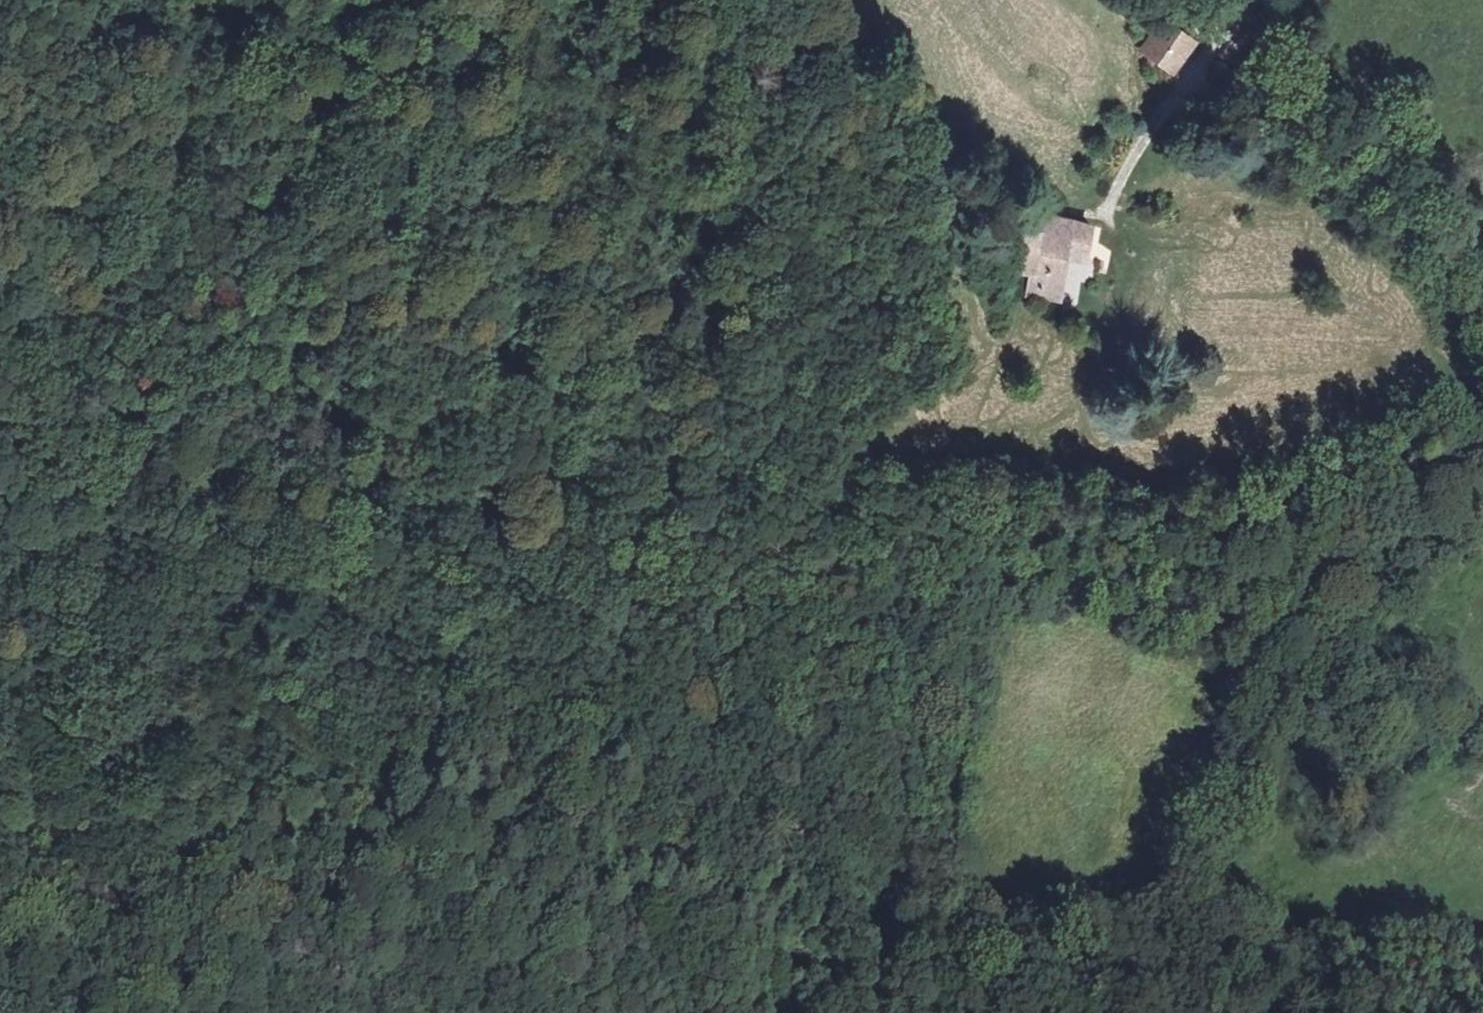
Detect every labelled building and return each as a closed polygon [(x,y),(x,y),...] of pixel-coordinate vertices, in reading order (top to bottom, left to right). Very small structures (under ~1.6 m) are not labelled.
[(1165,68),(1194,38),(1167,14),(1140,42),(1165,68)] [(1003,285),(1028,286),(1026,314),(1061,314),(1065,271),(1083,272),(1088,237),(1044,224),(1043,237),(1005,235),(1003,285)]
